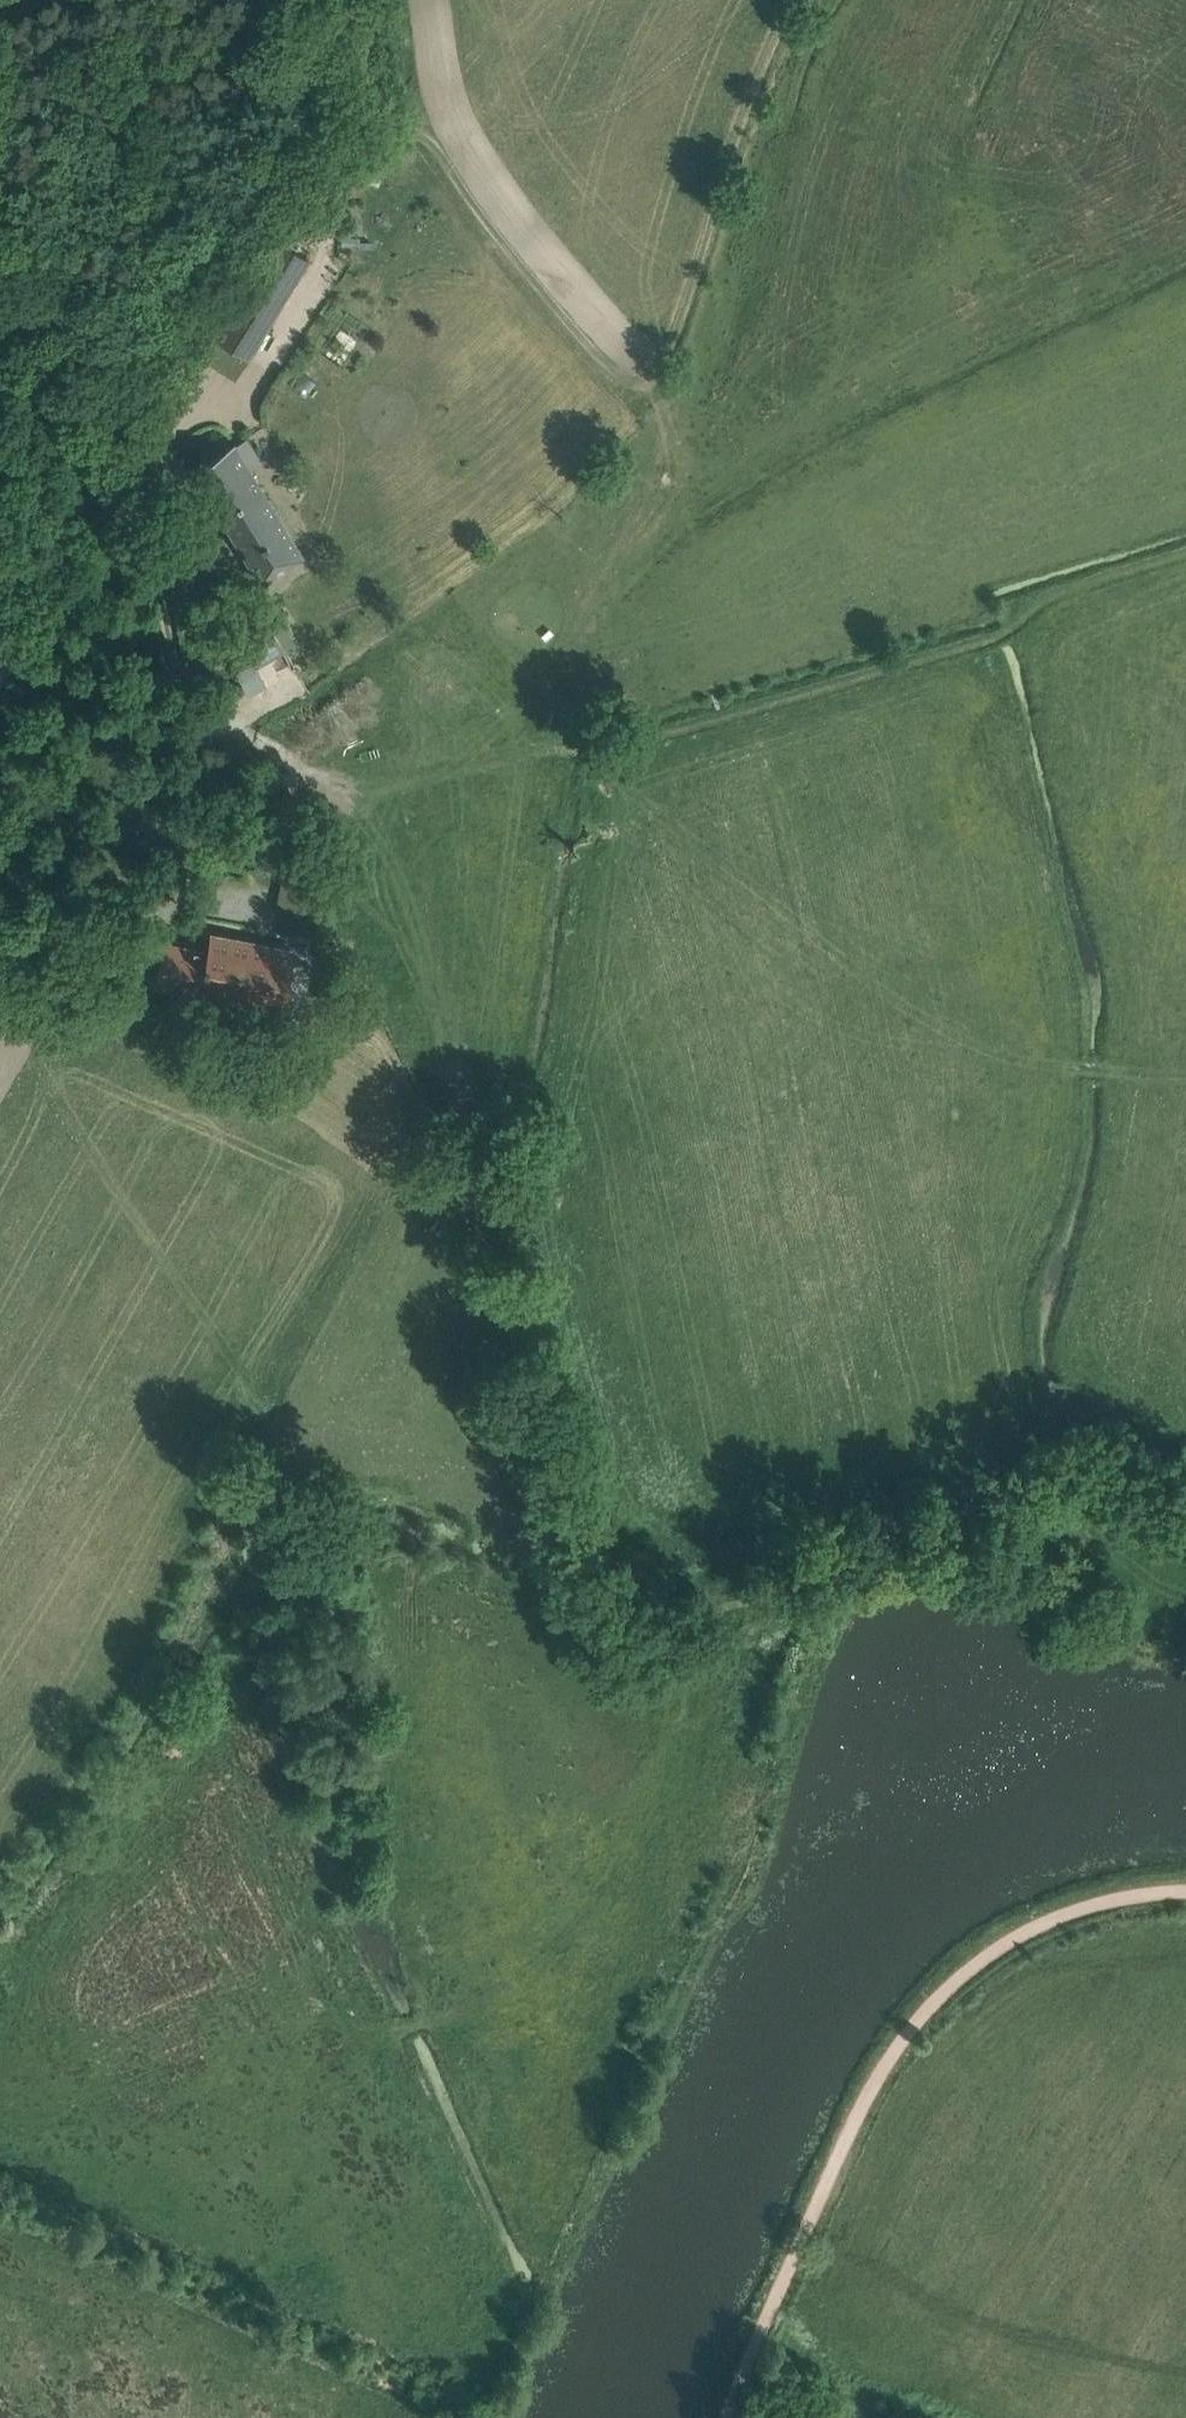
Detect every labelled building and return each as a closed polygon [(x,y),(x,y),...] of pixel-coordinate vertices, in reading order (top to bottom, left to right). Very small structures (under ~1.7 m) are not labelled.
[(248,357),(310,259),(274,236),(213,334),(248,357)] [(234,445),(193,470),(261,582),(302,557),(245,463),(258,455),(247,438),(234,445)] [(226,648),(246,688),(266,679),(256,659),(278,649),(267,627),(226,648)] [(283,1012),(290,974),(295,951),(210,935),(207,951),(162,942),(154,982),(189,989),(188,995),(199,997),(200,996),(283,1012)]
